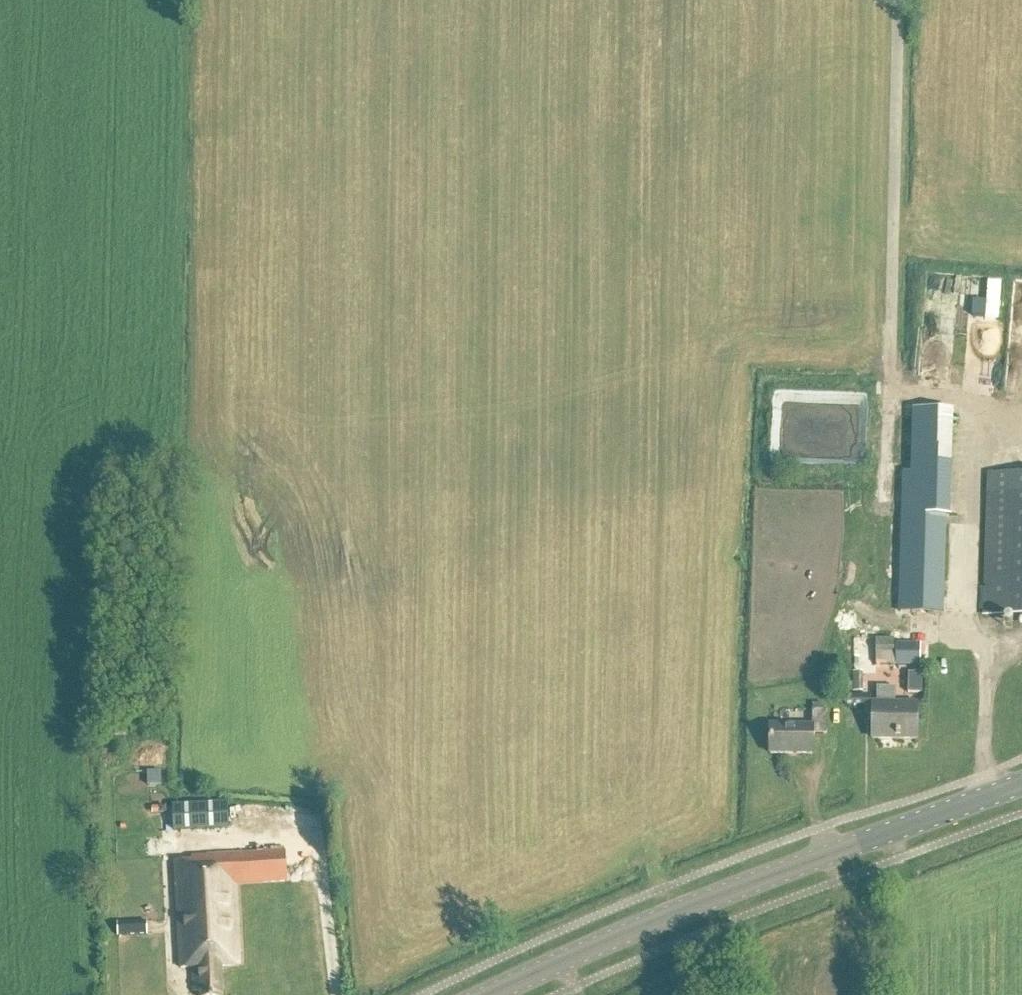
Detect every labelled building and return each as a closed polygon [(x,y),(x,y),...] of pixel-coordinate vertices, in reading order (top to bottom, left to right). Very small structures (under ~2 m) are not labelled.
[(954,518),(955,476),(952,476),(953,427),(912,426),(910,474),(907,474),(902,613),(944,615),(947,518),(954,518)] [(990,475),(986,617),(1021,618),(1021,476),(990,475)] [(876,641),(877,667),(896,666),(896,653),(895,653),(895,641),(876,641)] [(896,666),(920,666),(920,646),(896,646),(896,653),(896,666)] [(853,674),(853,694),(862,693),(862,674),(853,674)] [(909,675),(909,695),(924,695),(925,675),(909,675)] [(917,741),(918,707),(895,706),(896,690),(878,690),(877,706),(873,706),(873,741),(917,741)] [(871,697),(846,697),(846,707),(871,707),(871,697)] [(827,736),(827,712),(813,712),(812,728),(770,728),(770,756),(813,756),(813,736),(827,736)] [(149,773),(149,787),(161,787),(161,773),(149,773)] [(228,805),(172,808),(174,833),(176,833),(229,830),(228,805)] [(288,884),(287,854),(192,859),(192,862),(176,863),(181,971),(194,970),(195,994),(201,994),(222,994),(221,969),(239,968),(236,887),(288,884)] [(121,936),(149,935),(148,922),(120,924),(121,936)] [(161,983),(161,971),(150,972),(151,983),(161,983)]
